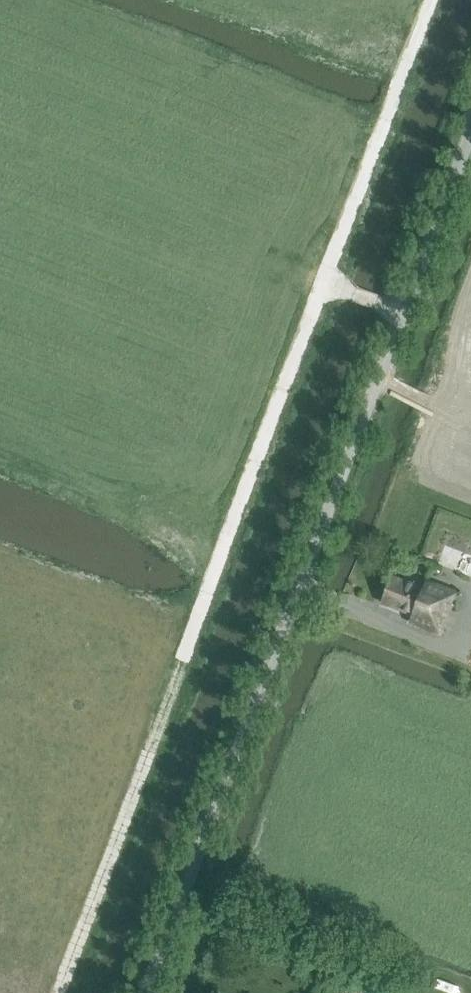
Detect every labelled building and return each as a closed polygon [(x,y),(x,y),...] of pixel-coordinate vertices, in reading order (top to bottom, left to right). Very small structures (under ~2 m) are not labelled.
[(452,604),(456,592),(427,581),(424,590),(393,577),(383,602),(415,614),(411,623),(442,634),(453,605),(452,604)]
